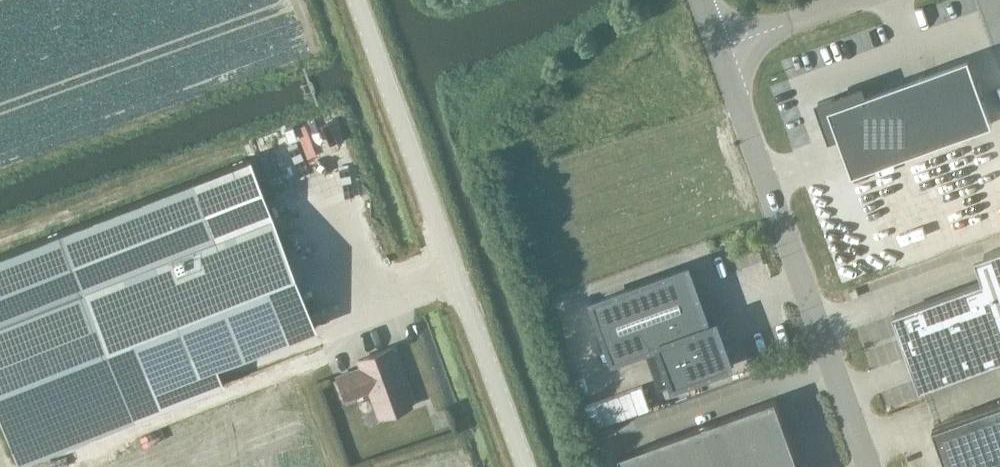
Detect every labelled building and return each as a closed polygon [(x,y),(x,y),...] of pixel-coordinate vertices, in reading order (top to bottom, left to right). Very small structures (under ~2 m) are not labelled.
[(867,82),(819,101),(831,136),(838,133),(853,173),(997,122),(972,55),(870,92),(867,82)] [(0,254),(0,416),(18,464),(222,385),(222,384),(221,382),(215,365),(314,327),(249,158),(57,232),(0,254)] [(895,312),(912,360),(911,361),(918,379),(920,386),(999,357),(999,247),(984,253),(993,277),(895,312)] [(688,267),(594,301),(614,358),(660,342),(675,383),(731,363),(716,321),(708,324),(688,267)] [(410,405),(390,349),(360,360),(364,372),(353,376),(352,371),(337,376),(346,400),(369,392),(378,416),(410,405)] [(619,454),(624,466),(800,466),(775,398),(619,454)] [(933,424),(949,466),(999,466),(999,400),(933,424)]
